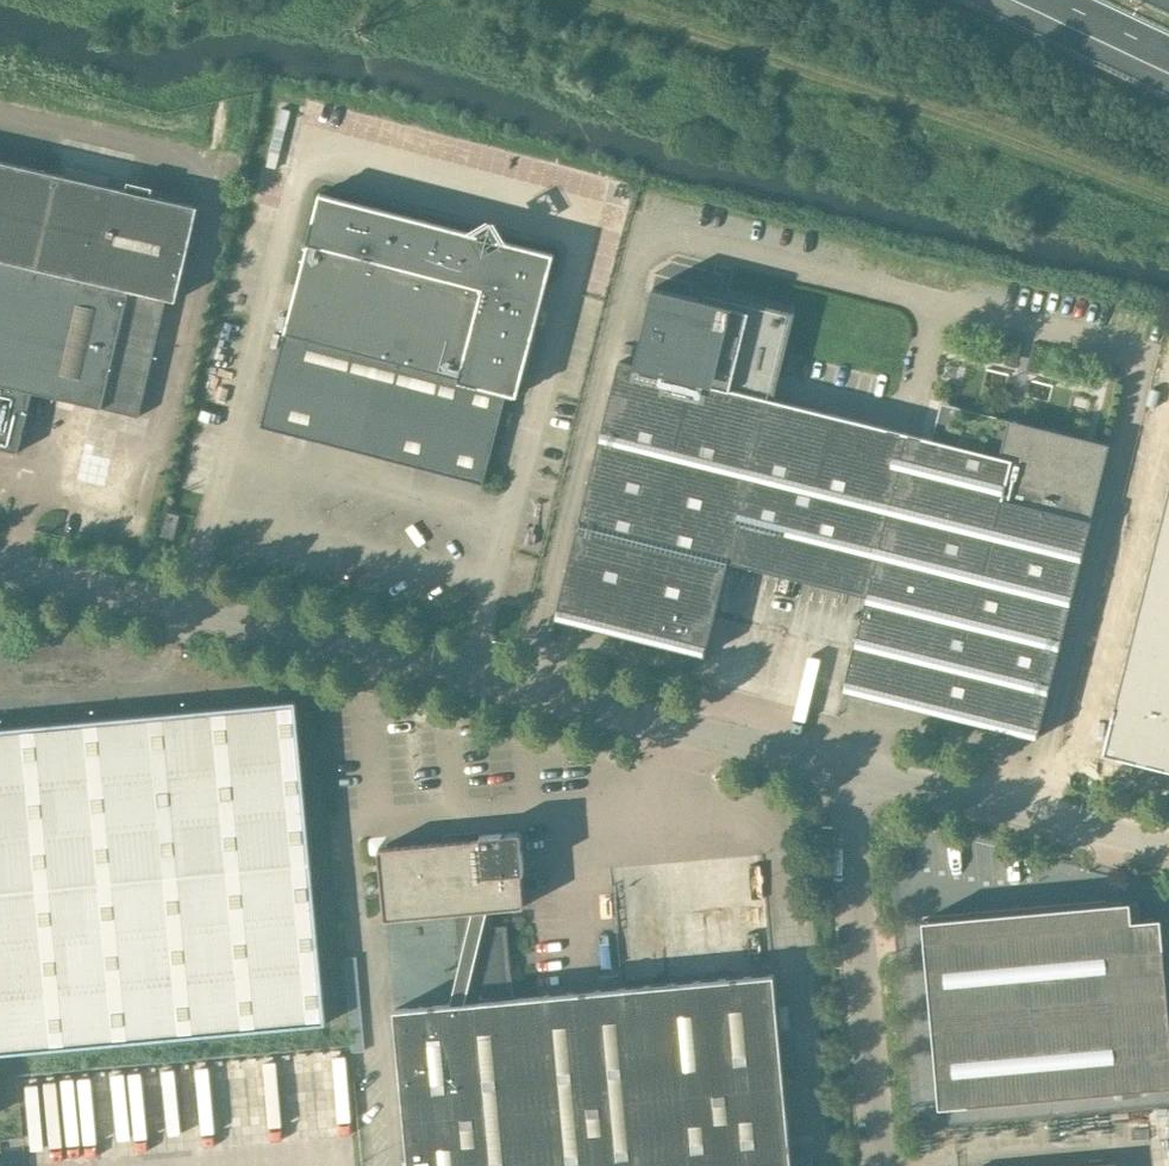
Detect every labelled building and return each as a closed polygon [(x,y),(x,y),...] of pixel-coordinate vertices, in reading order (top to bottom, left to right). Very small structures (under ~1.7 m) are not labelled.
[(18,451),(32,391),(139,416),(166,298),(176,300),(197,206),(0,160),(0,447),(18,451)] [(517,394),(546,283),(553,253),(496,238),(495,241),(478,237),(479,234),(320,193),(259,426),(307,438),(483,484),(507,392),(517,394)] [(619,359),(554,618),(701,654),(704,655),(727,561),(769,398),(770,398),(792,312),(702,289),(699,299),(653,287),(634,363),(619,359)] [(769,398),(727,561),(866,595),(843,690),(1037,738),(1092,519),(1090,519),(1109,445),(942,403),(933,439),(770,398),(769,398)] [(1087,743),(1168,765),(1168,425),(1087,743)] [(173,539),(180,514),(166,510),(160,536),(173,539)] [(295,700),(0,728),(0,1053),(325,1023),(295,700)] [(430,706),(418,703),(415,717),(427,720),(430,706)] [(774,973),(514,997),(507,925),(490,926),(489,910),(524,907),(521,872),(524,872),(520,831),(479,835),(479,838),(377,848),(384,920),(455,913),(463,1002),(394,1008),(408,1165),(792,1165),(774,973)] [(923,919),(940,1105),(1168,1084),(1168,1013),(1160,917),(1132,919),(1130,901),(923,919)] [(234,1063),(240,1130),(264,1128),(339,1122),(333,1054),(234,1063)] [(214,1066),(115,1073),(120,1145),(142,1143),(142,1142),(220,1136),(214,1066)] [(37,1152),(101,1147),(95,1077),(31,1082),(37,1152)]
